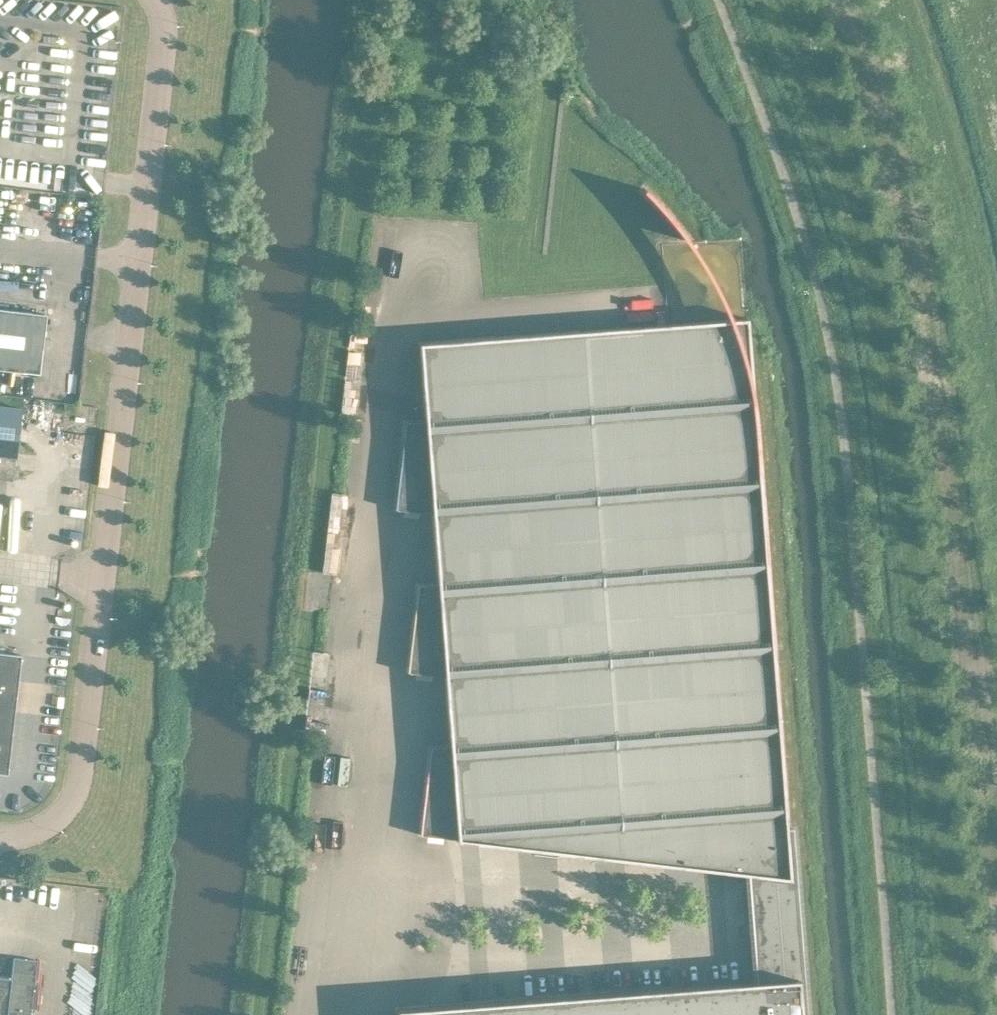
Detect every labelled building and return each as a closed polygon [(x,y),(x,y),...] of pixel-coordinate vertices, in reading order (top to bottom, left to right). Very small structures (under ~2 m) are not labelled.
[(39,381),(46,321),(0,316),(0,377),(39,381)] [(787,834),(787,830),(756,432),(753,402),(747,325),(418,350),(424,427),(404,429),(394,516),(431,520),(437,590),(417,592),(407,679),(444,683),(449,753),(429,754),(419,841),(456,846),(456,847),(562,860),(616,845),(622,867),(743,881),(752,882),(760,987),(751,988),(400,1014),(801,1014),(787,834)] [(11,488),(13,472),(8,471),(8,464),(16,465),(22,416),(0,414),(0,487),(11,488)] [(7,781),(21,662),(0,659),(0,780),(7,781)] [(37,967),(13,964),(11,984),(0,983),(0,1014),(31,1014),(37,967)]
